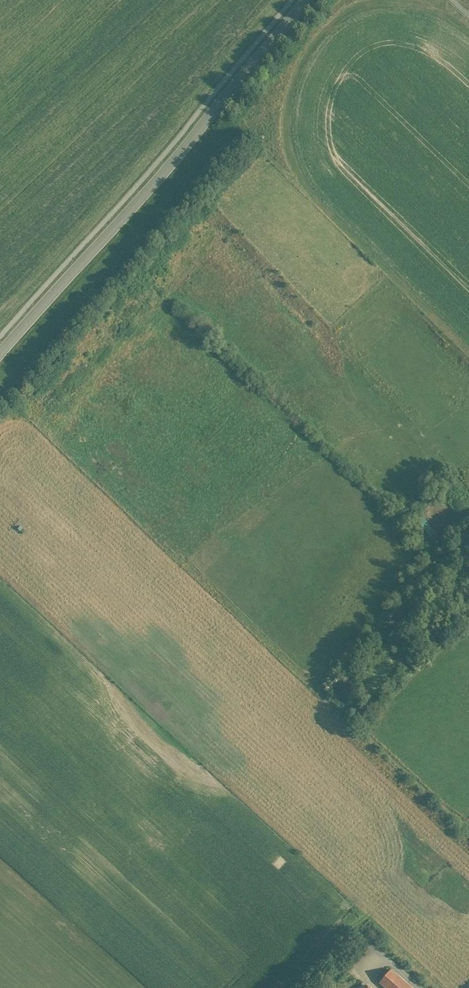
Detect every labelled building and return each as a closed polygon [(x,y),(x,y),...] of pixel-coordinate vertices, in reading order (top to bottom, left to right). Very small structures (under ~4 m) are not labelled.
[(435,539),(439,535),(427,522),(423,525),(424,527),(435,539)] [(390,970),(379,982),(386,987),(411,987),(390,970)]
